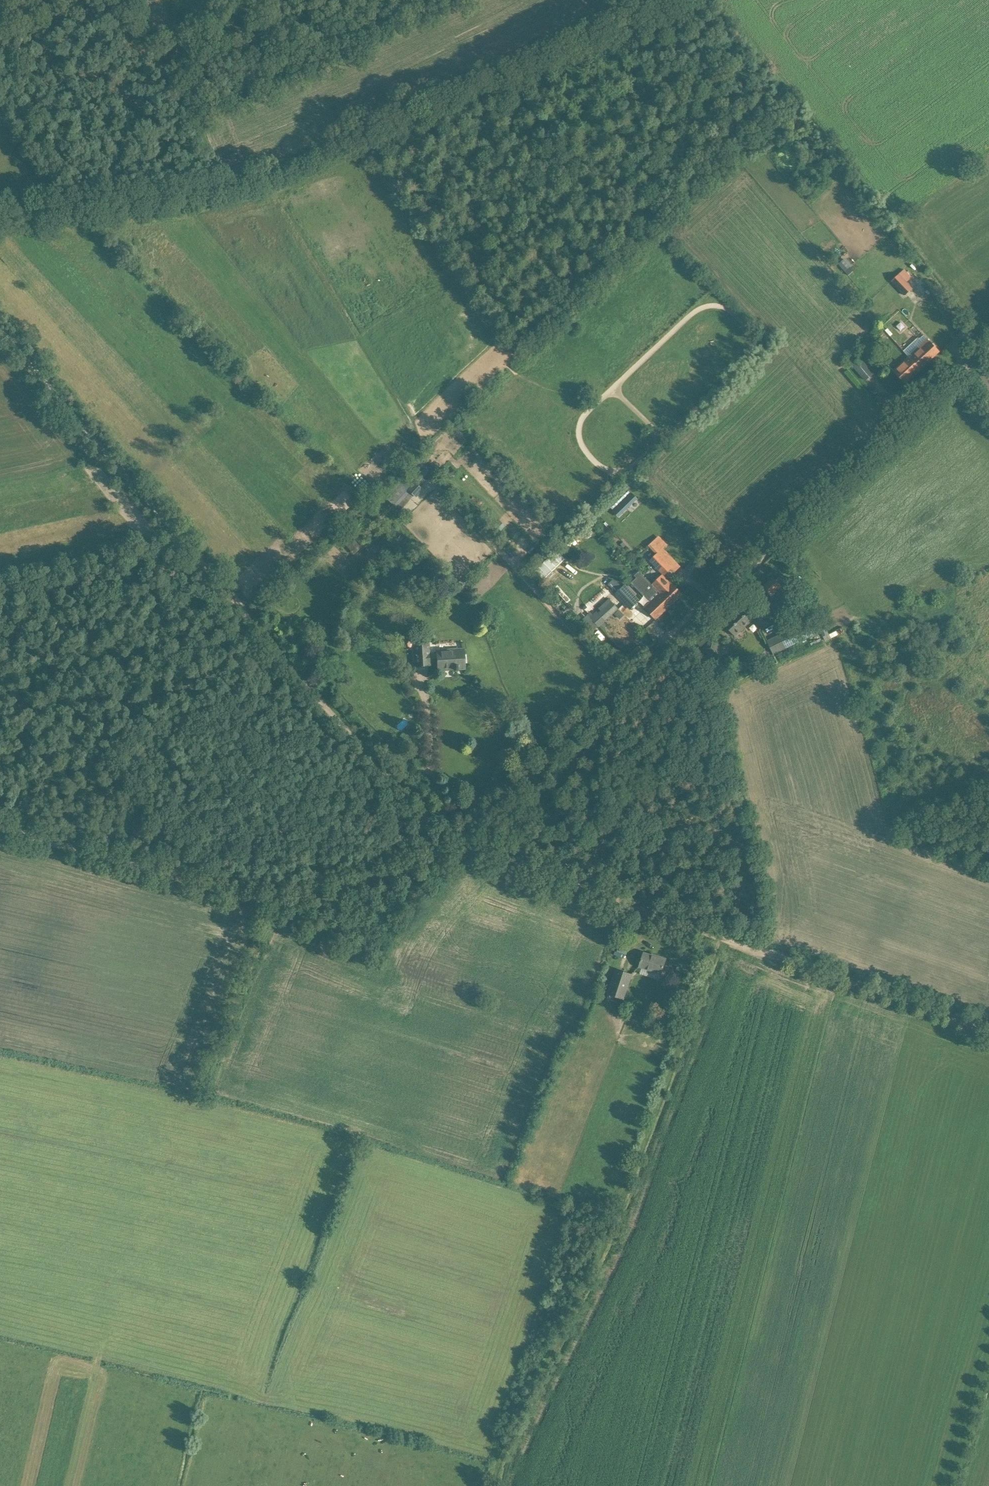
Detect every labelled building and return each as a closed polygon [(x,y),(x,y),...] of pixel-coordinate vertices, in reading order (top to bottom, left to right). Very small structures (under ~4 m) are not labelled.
[(913,289),(899,274),(892,281),(905,296),(913,289)] [(939,351),(928,339),(923,334),(909,347),(914,352),(909,356),(909,357),(921,369),(939,351)] [(873,374),(860,358),(854,351),(847,358),(852,365),(865,380),(873,374)] [(905,383),(921,369),(909,357),(894,371),(905,383)] [(400,511),(438,469),(425,459),(388,501),(400,511)] [(631,492),(612,510),(618,516),(637,498),(631,492)] [(342,540),(354,554),(365,544),(353,530),(342,540)] [(654,540),(650,544),(658,553),(663,548),(667,545),(660,537),(656,542),(654,540)] [(545,577),(561,561),(553,553),(537,568),(545,577)] [(658,553),(657,555),(650,561),(664,576),(672,568),(658,553)] [(653,585),(647,578),(639,571),(635,575),(637,577),(631,583),(643,596),(643,595),(649,601),(644,606),(656,619),(671,605),(660,592),(653,585)] [(607,576),(596,586),(600,590),(611,581),(607,576)] [(683,594),(671,582),(668,584),(661,577),(653,585),(660,592),(671,605),(683,594)] [(779,605),(784,601),(793,610),(801,603),(796,597),(794,599),(773,577),(763,587),(779,605)] [(639,601),(624,586),(616,593),(631,609),(639,601)] [(593,632),(619,608),(611,600),(585,624),(593,632)] [(735,636),(753,618),(755,617),(744,605),(724,624),(735,636)] [(775,617),(766,607),(755,617),(753,618),(763,629),(775,617)] [(619,609),(614,614),(620,619),(624,615),(619,609)] [(818,630),(816,627),(811,618),(767,640),(773,653),(818,630)] [(826,627),(819,629),(822,636),(829,634),(826,627)] [(464,668),(464,658),(463,649),(437,651),(437,653),(429,653),(428,638),(414,639),(415,656),(416,666),(430,665),(430,663),(437,662),(438,668),(455,667),(456,671),(458,671),(458,669),(464,668)] [(644,952),(639,966),(641,967),(661,973),(661,974),(666,958),(658,956),(657,957),(644,952)] [(624,999),(628,984),(631,974),(616,969),(608,994),(624,999)] [(675,1016),(668,1015),(667,1022),(673,1023),(673,1025),(679,1026),(680,1019),(675,1018),(675,1016)]
